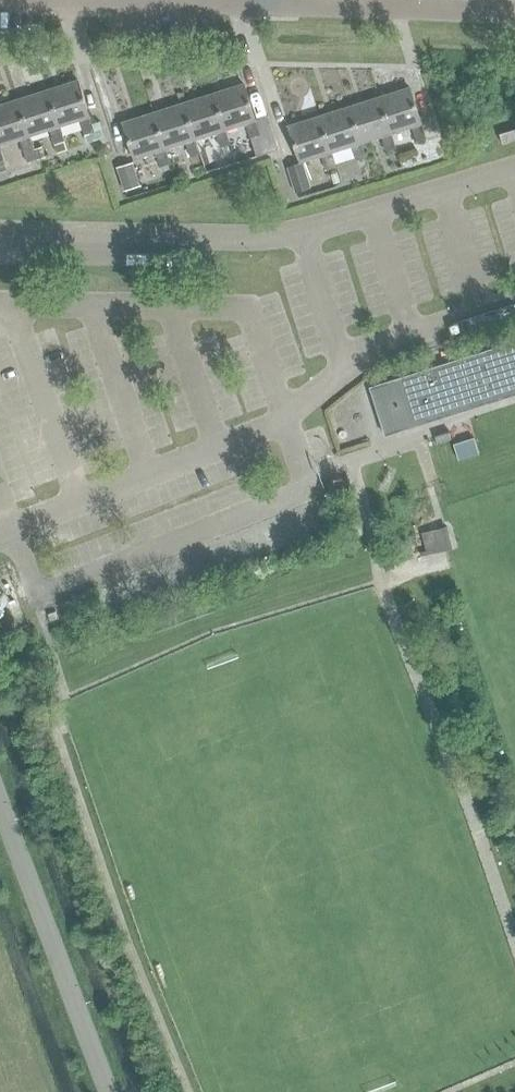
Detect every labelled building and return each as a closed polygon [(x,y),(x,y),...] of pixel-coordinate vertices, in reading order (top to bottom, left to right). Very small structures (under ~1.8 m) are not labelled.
[(79,119),(87,142),(104,137),(99,120),(91,123),(78,82),(48,91),(59,126),(79,119)] [(225,129),(245,123),(250,138),(260,135),(257,127),(244,85),(213,95),(224,129),(225,129)] [(408,86),(379,96),(390,131),(410,124),(411,128),(413,127),(417,141),(427,138),(430,147),(440,144),(432,117),(421,120),(421,118),(419,119),(408,86)] [(57,153),(67,150),(59,126),(48,91),(18,101),(29,135),(50,129),(57,153)] [(215,132),(223,156),(232,153),(229,141),(225,129),(224,129),(213,95),(183,105),(194,139),(195,139),(215,132)] [(396,148),(391,133),(390,133),(379,99),(349,108),(360,143),(361,142),(381,136),(386,151),(396,148)] [(20,138),(27,162),(37,159),(34,150),(34,149),(29,135),(18,101),(0,107),(0,145),(20,138)] [(165,149),(165,148),(185,142),(190,157),(200,154),(195,139),(194,139),(183,105),(154,114),(165,149)] [(360,143),(349,108),(319,118),(330,152),(331,152),(351,145),(356,160),(366,157),(361,142),(360,143)] [(155,151),(160,166),(170,163),(165,148),(165,149),(154,114),(123,124),(134,158),(155,151)] [(289,127),(300,162),(321,155),(326,170),(336,167),(331,152),(330,152),(319,118),(289,127)] [(270,123),(257,127),(260,135),(265,153),(279,149),(270,123)] [(499,134),(502,144),(514,140),(514,129),(499,134)] [(43,146),(34,149),(34,150),(37,159),(46,156),(43,146)] [(396,148),(386,151),(389,161),(399,158),(396,148)] [(140,186),(133,163),(117,168),(124,191),(140,186)] [(311,188),(304,163),(287,168),(295,193),(311,188)] [(385,435),(514,394),(514,340),(370,387),(385,435)] [(474,440),(453,446),(458,463),(480,457),(474,440)] [(418,555),(443,549),(434,513),(409,519),(418,555)] [(47,615),(50,623),(58,620),(56,612),(47,615)]
